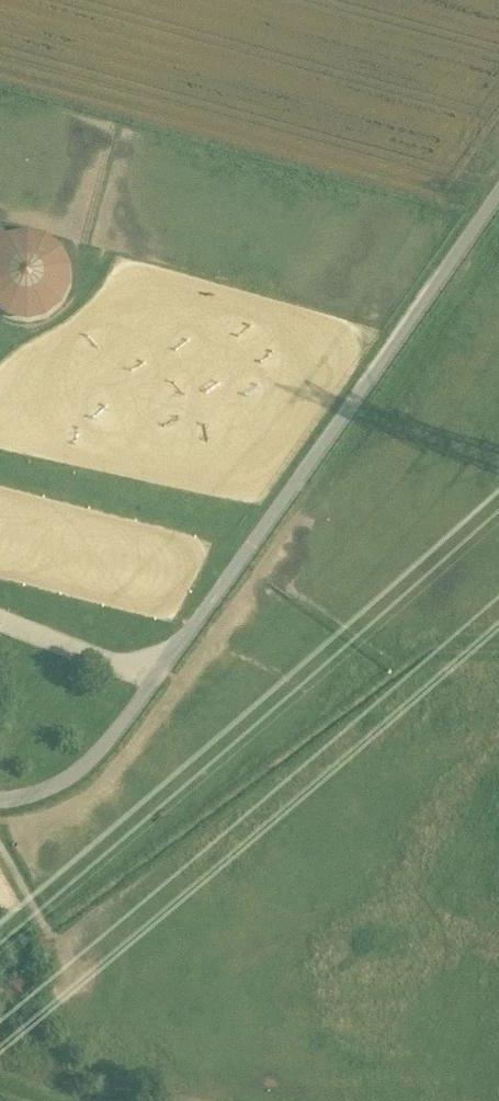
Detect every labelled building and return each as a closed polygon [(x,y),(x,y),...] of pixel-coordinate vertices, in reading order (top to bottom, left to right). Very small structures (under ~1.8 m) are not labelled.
[(43,219),(27,218),(14,222),(1,231),(0,232),(0,295),(14,306),(30,310),(42,309),(57,303),(64,298),(74,285),(78,269),(77,253),(75,245),(66,232),(53,223),(43,219)]
